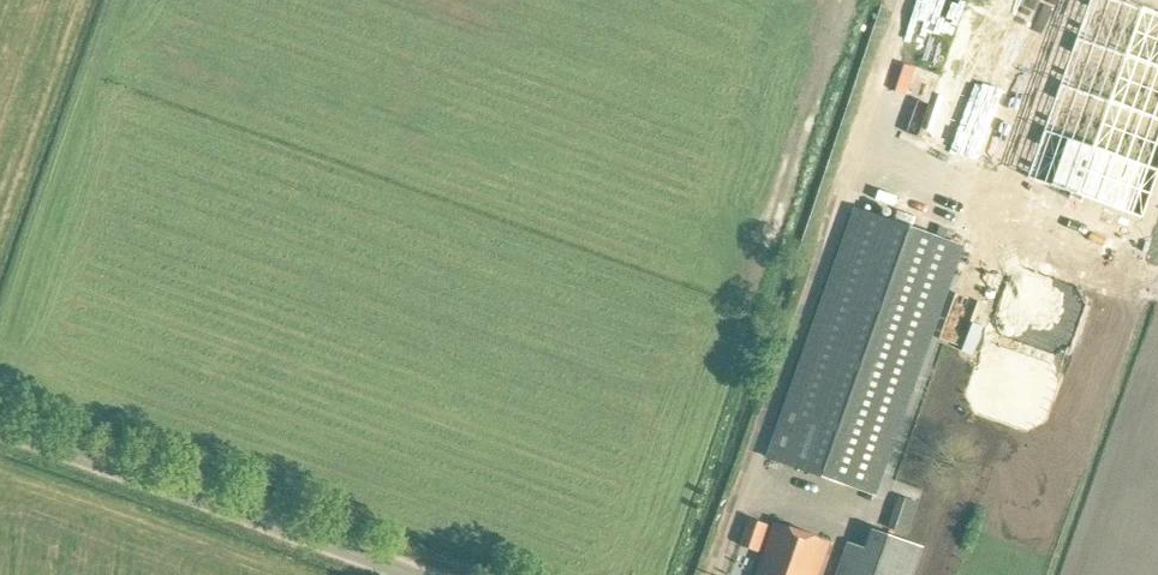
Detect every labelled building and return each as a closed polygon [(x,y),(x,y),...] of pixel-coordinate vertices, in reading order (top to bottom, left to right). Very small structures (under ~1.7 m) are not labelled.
[(1029,180),(1144,221),(1157,182),(1157,16),(1114,0),(1093,0),(1029,180)] [(766,458),(875,497),(964,247),(855,208),(766,458)] [(900,494),(891,526),(912,532),(921,500),(900,494)] [(760,553),(768,526),(750,520),(740,546),(760,553)] [(830,545),(775,525),(757,574),(819,574),(830,545)] [(925,547),(873,529),(866,549),(848,543),(837,574),(915,574),(925,547)]
